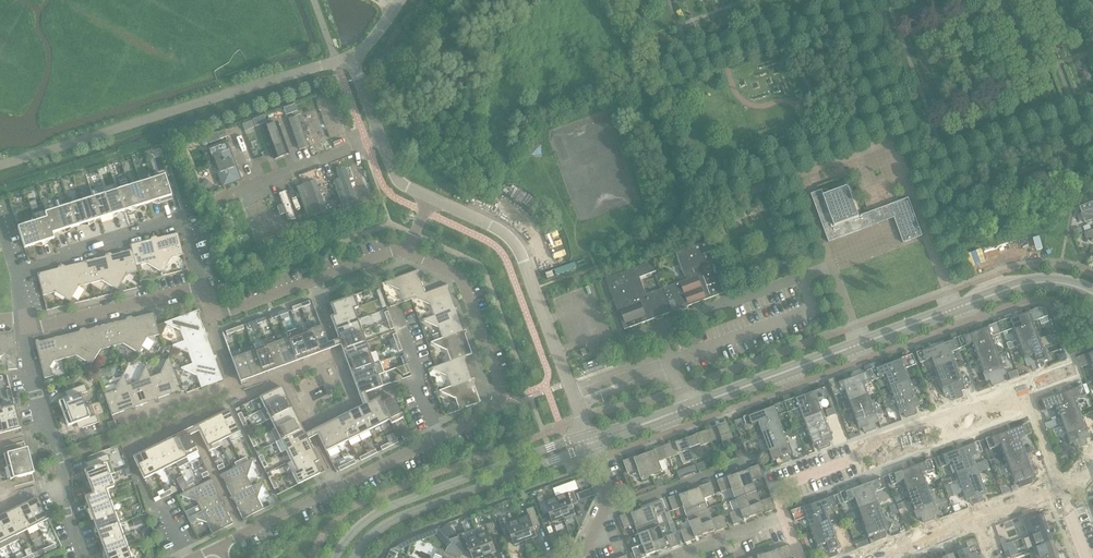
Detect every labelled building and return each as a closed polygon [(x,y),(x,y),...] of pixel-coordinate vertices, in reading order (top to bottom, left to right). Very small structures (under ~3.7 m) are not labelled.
[(297,111),(294,105),(284,109),(287,115),(297,111)] [(298,116),(289,119),(300,150),(309,147),(304,133),(309,132),(306,125),(302,126),(298,116)] [(266,123),(264,117),(253,120),(256,127),(266,123)] [(277,123),(264,128),(275,159),(288,154),(277,123)] [(220,140),(217,134),(207,138),(209,144),(220,140)] [(246,161),(263,157),(261,149),(252,151),(249,135),(241,137),(246,161)] [(227,141),(208,148),(222,188),(242,181),(227,141)] [(340,179),(334,181),(343,205),(358,200),(346,167),(337,170),(340,179)] [(170,193),(167,183),(165,175),(152,179),(159,201),(171,197),(170,193)] [(140,183),(147,204),(159,201),(152,179),(140,183)] [(315,180),(296,187),(307,218),(327,211),(321,195),(325,193),(322,186),(318,188),(315,181),(315,180)] [(172,182),(167,183),(170,193),(175,192),(172,182)] [(140,183),(129,187),(135,208),(147,204),(140,183)] [(92,190),(94,196),(106,192),(104,186),(92,190)] [(117,190),(123,212),(135,208),(129,187),(117,190)] [(859,216),(850,192),(848,187),(824,196),(822,190),(811,194),(829,242),(872,226),(867,214),(859,216)] [(117,190),(105,194),(111,215),(123,212),(117,190)] [(283,205),(277,207),(280,216),(286,214),(289,220),(296,218),(286,192),(279,195),(283,205)] [(93,198),(99,219),(111,215),(105,194),(93,198)] [(93,198),(81,202),(87,223),(99,219),(93,198)] [(923,236),(923,235),(909,198),(890,205),(904,243),(923,236)] [(262,199),(255,202),(259,213),(255,215),(258,222),(262,221),(264,225),(271,222),(262,199)] [(69,205),(76,227),(87,223),(81,202),(69,205)] [(1080,207),(1082,213),(1078,215),(1080,221),(1084,219),(1086,222),(1092,220),(1092,202),(1080,207)] [(368,210),(366,204),(356,207),(358,214),(368,210)] [(69,205),(57,209),(64,230),(76,227),(69,205)] [(52,234),(64,230),(57,209),(45,213),(46,218),(47,218),(52,234)] [(337,221),(335,215),(325,219),(327,225),(337,221)] [(47,218),(46,218),(35,222),(42,243),(54,239),(52,234),(47,218)] [(24,249),(42,243),(35,222),(17,227),(24,249)] [(306,233),(304,227),(294,230),(296,236),(306,233)] [(1084,233),(1087,239),(1091,238),(1092,241),(1092,240),(1092,230),(1084,233)] [(155,236),(153,237),(162,273),(171,258),(183,255),(178,233),(158,238),(155,236)] [(136,267),(137,267),(147,264),(162,273),(153,237),(151,237),(150,240),(130,245),(131,250),(132,250),(136,267)] [(276,244),(274,238),(263,242),(266,248),(276,244)] [(686,276),(687,280),(710,272),(708,268),(709,267),(704,254),(714,251),(710,240),(676,253),(676,254),(685,277),(686,276)] [(110,253),(108,254),(117,290),(126,275),(138,272),(137,267),(136,267),(132,250),(131,250),(112,255),(110,253)] [(711,271),(710,272),(687,280),(646,295),(640,278),(656,272),(662,287),(653,262),(676,254),(676,253),(606,279),(625,330),(719,295),(711,271)] [(85,262),(90,284),(102,281),(117,290),(108,254),(106,254),(105,257),(85,262)] [(90,284),(85,262),(65,267),(63,265),(61,266),(70,302),(79,287),(90,284)] [(574,263),(554,270),(556,276),(576,269),(574,263)] [(55,293),(70,302),(61,266),(59,266),(57,268),(37,274),(43,296),(55,293)] [(425,293),(419,274),(420,272),(419,270),(417,270),(384,282),(384,283),(400,290),(404,302),(415,298),(414,297),(425,293)] [(414,297),(415,298),(430,305),(433,315),(455,308),(448,289),(449,287),(449,284),(447,285),(425,293),(414,297)] [(334,315),(336,314),(337,315),(354,309),(358,308),(353,295),(330,304),(334,315)] [(442,338),(464,331),(457,312),(458,309),(457,307),(455,308),(433,315),(422,320),(438,327),(442,338)] [(1034,322),(1044,318),(1041,307),(1020,315),(1027,336),(1038,332),(1034,322)] [(358,320),(354,309),(337,315),(336,314),(334,315),(330,316),(335,328),(358,320)] [(180,331),(184,341),(184,342),(206,334),(199,315),(200,312),(199,310),(197,311),(164,323),(164,324),(180,331)] [(131,317),(129,317),(138,353),(147,338),(159,335),(153,313),(133,318),(131,317)] [(1020,315),(999,323),(1003,333),(1013,329),(1017,340),(1027,336),(1020,315)] [(126,320),(106,325),(112,347),(123,344),(138,353),(129,317),(127,318),(126,320)] [(341,338),(362,331),(358,320),(335,328),(339,339),(341,338)] [(993,337),(1003,333),(999,323),(979,330),(986,351),(997,347),(993,337)] [(84,328),(82,329),(91,365),(100,350),(112,347),(106,325),(87,330),(84,328)] [(322,326),(310,330),(319,353),(335,347),(333,341),(328,343),(322,326)] [(79,332),(59,337),(65,359),(76,356),(91,365),(82,329),(80,329),(79,332)] [(14,330),(11,330),(10,332),(0,333),(0,355),(3,355),(7,359),(8,370),(17,369),(14,332),(14,330)] [(319,353),(310,330),(299,334),(308,357),(319,353)] [(466,356),(472,354),(465,335),(466,332),(465,330),(464,331),(442,338),(431,343),(447,350),(450,361),(466,356)] [(979,330),(958,338),(962,348),(972,344),(976,355),(986,351),(979,330)] [(335,340),(333,341),(335,347),(337,346),(341,345),(343,350),(366,342),(362,331),(341,338),(339,339),(335,340)] [(1038,332),(1027,336),(1040,369),(1045,367),(1046,366),(1044,361),(1048,360),(1038,332)] [(184,342),(184,341),(172,345),(173,346),(188,353),(192,364),(214,356),(207,338),(208,335),(207,333),(206,334),(184,342)] [(962,348),(958,338),(956,333),(951,335),(951,336),(952,340),(938,346),(945,366),(956,363),(952,352),(962,348)] [(308,357),(299,334),(288,338),(297,361),(308,357)] [(1058,341),(1056,334),(1044,337),(1046,345),(1058,341)] [(1035,371),(1040,369),(1027,336),(1017,340),(1027,367),(1031,366),(1033,370),(1035,371)] [(54,362),(65,359),(59,337),(40,341),(37,340),(35,341),(36,343),(35,343),(44,379),(53,376),(51,369),(50,368),(54,362)] [(297,361),(288,338),(277,342),(285,365),(297,361)] [(285,365),(277,342),(266,346),(274,369),(285,365)] [(347,361),(370,353),(366,342),(343,350),(347,361)] [(274,369),(266,346),(255,350),(263,374),(274,369)] [(915,348),(917,353),(921,364),(932,360),(935,370),(945,366),(938,346),(923,351),(922,347),(920,346),(915,348)] [(997,347),(986,351),(999,385),(1004,383),(1005,381),(1003,376),(1007,375),(997,347)] [(263,374),(255,350),(244,354),(251,376),(252,378),(259,375),(263,374)] [(994,386),(999,385),(986,351),(976,355),(986,382),(991,381),(992,385),(994,386)] [(1092,368),(1092,352),(1077,358),(1081,368),(1091,364),(1092,368)] [(351,372),(374,364),(370,353),(347,361),(351,372)] [(252,378),(251,376),(244,354),(232,359),(241,382),(252,378)] [(913,355),(892,363),(900,383),(910,379),(906,369),(917,365),(913,355)] [(197,376),(201,388),(222,380),(215,360),(216,358),(216,356),(214,356),(192,364),(181,368),(181,369),(197,376)] [(451,387),(472,379),(465,360),(466,358),(466,356),(450,361),(431,368),(431,369),(447,376),(450,386),(451,387)] [(161,373),(151,377),(150,377),(158,399),(177,392),(179,393),(181,392),(181,390),(169,357),(168,357),(161,373)] [(600,360),(581,366),(584,373),(602,366),(600,360)] [(886,377),(889,387),(900,383),(892,363),(878,368),(876,364),(874,363),(870,365),(875,380),(886,377)] [(956,363),(945,366),(958,400),(963,398),(963,396),(962,392),(966,390),(956,363)] [(355,383),(378,375),(374,364),(351,372),(355,383)] [(859,399),(869,395),(865,384),(875,380),(870,365),(865,367),(864,369),(865,372),(851,378),(859,399)] [(158,401),(158,399),(150,377),(151,377),(146,366),(138,382),(128,385),(127,386),(135,407),(154,400),(157,401),(158,401)] [(953,401),(958,400),(945,366),(935,370),(946,398),(950,396),(951,400),(953,401)] [(127,386),(128,385),(124,374),(123,374),(116,390),(104,394),(112,416),(131,409),(134,410),(136,409),(135,407),(127,386)] [(382,387),(378,375),(355,383),(361,400),(367,398),(365,393),(382,387)] [(451,387),(450,386),(439,391),(455,399),(459,410),(481,402),(473,383),(475,380),(474,378),(472,379),(451,387)] [(829,380),(830,385),(834,396),(845,392),(849,402),(859,399),(851,378),(837,383),(835,379),(833,378),(829,380)] [(910,379),(900,383),(912,417),(917,415),(918,413),(916,408),(920,407),(910,379)] [(905,418),(907,419),(912,417),(900,383),(889,387),(900,415),(904,413),(905,418)] [(63,414),(85,406),(80,394),(87,392),(85,384),(71,390),(73,397),(59,402),(63,414)] [(1083,385),(1062,393),(1070,414),(1080,410),(1076,399),(1087,395),(1083,385)] [(260,397),(265,408),(287,397),(282,386),(268,393),(260,397)] [(830,397),(826,387),(805,395),(813,416),(823,412),(819,401),(830,397)] [(1056,407),(1060,417),(1070,414),(1062,393),(1041,401),(1044,407),(1045,411),(1056,407)] [(783,397),(785,402),(789,412),(799,409),(803,419),(813,416),(805,395),(791,400),(790,396),(788,395),(783,397)] [(869,395),(859,399),(871,432),(876,430),(877,428),(875,424),(879,422),(869,395)] [(382,401),(383,403),(382,403),(390,420),(391,424),(403,418),(392,396),(382,401)] [(287,397),(265,408),(270,419),(292,408),(287,397)] [(380,425),(390,420),(382,403),(383,403),(382,401),(380,397),(369,403),(380,425)] [(367,398),(361,400),(362,403),(363,405),(358,408),(369,430),(380,425),(369,403),(368,401),(367,398)] [(865,432),(867,434),(871,432),(859,399),(849,403),(842,405),(844,411),(851,408),(859,430),(863,428),(865,432)] [(785,402),(765,410),(772,431),(782,427),(778,416),(789,412),(785,402)] [(91,404),(85,406),(63,414),(68,426),(82,421),(84,428),(99,422),(96,415),(95,415),(91,404)] [(15,405),(3,408),(9,432),(21,429),(15,405)] [(0,409),(0,434),(9,432),(3,408),(0,409)] [(292,408),(270,419),(275,429),(298,418),(292,408)] [(347,413),(358,435),(369,430),(358,408),(347,413)] [(218,415),(219,417),(229,437),(240,431),(229,409),(218,415)] [(758,424),(762,434),(772,431),(765,410),(744,418),(748,428),(758,424)] [(1080,410),(1070,414),(1082,447),(1087,445),(1088,443),(1086,439),(1090,437),(1080,410)] [(823,412),(813,416),(825,449),(830,447),(831,445),(829,441),(833,439),(823,412)] [(337,418),(348,441),(358,435),(347,413),(337,418)] [(1078,449),(1082,447),(1070,414),(1060,417),(1070,445),(1074,443),(1076,448),(1078,449)] [(208,420),(208,422),(218,442),(229,437),(219,417),(218,415),(208,420)] [(819,450),(821,451),(825,449),(813,416),(803,419),(813,446),(817,445),(819,450)] [(298,418),(275,429),(281,440),(303,429),(298,418)] [(337,446),(348,441),(337,418),(326,424),(337,446)] [(176,436),(187,458),(198,452),(190,436),(195,433),(199,431),(207,448),(218,442),(208,422),(208,420),(192,428),(176,436)] [(311,431),(310,432),(313,437),(314,436),(318,435),(326,451),(337,446),(326,424),(311,431)] [(707,430),(712,443),(722,439),(726,449),(737,445),(729,424),(718,428),(718,426),(707,430)] [(1028,424),(1007,431),(1015,452),(1025,448),(1022,438),(1032,434),(1028,424)] [(782,427),(772,431),(784,464),(789,462),(790,460),(789,456),(793,454),(782,427)] [(277,442),(282,452),(286,451),(306,441),(308,440),(313,437),(310,432),(305,434),(303,429),(281,440),(277,442)] [(697,436),(687,440),(695,461),(706,457),(702,446),(712,443),(707,430),(696,434),(697,436)] [(778,465),(780,466),(784,464),(772,431),(762,434),(772,462),(776,460),(778,465)] [(1001,446),(1005,456),(1015,452),(1007,431),(987,439),(990,449),(1001,446)] [(165,441),(176,463),(179,468),(189,463),(187,458),(176,436),(165,441)] [(306,441),(286,451),(291,461),(313,450),(308,440),(306,441)] [(676,442),(665,446),(670,458),(680,454),(684,465),(695,461),(687,440),(677,443),(676,442)] [(155,446),(165,468),(176,463),(165,441),(155,446)] [(980,442),(959,450),(967,470),(977,466),(973,456),(983,452),(980,442)] [(144,451),(155,473),(165,468),(155,446),(144,451)] [(655,451),(645,455),(653,476),(664,472),(660,462),(670,458),(665,446),(655,450),(655,451)] [(1025,448),(1015,452),(1027,485),(1032,484),(1033,482),(1031,477),(1036,476),(1025,448)] [(7,467),(29,461),(26,449),(4,455),(7,467)] [(291,461),(296,471),(296,472),(312,464),(313,464),(315,463),(319,461),(313,450),(291,461)] [(952,464),(956,474),(967,470),(959,450),(938,457),(942,468),(952,464)] [(133,457),(144,479),(155,473),(144,451),(133,457)] [(1023,487),(1027,485),(1015,452),(1005,456),(1015,483),(1019,482),(1021,486),(1023,487)] [(89,483),(110,475),(115,473),(108,454),(85,463),(86,463),(88,469),(84,471),(89,483)] [(653,476),(645,455),(635,459),(634,457),(623,461),(628,474),(638,470),(642,480),(653,476)] [(226,486),(232,497),(252,487),(252,486),(247,476),(253,460),(252,459),(248,461),(242,464),(237,467),(221,475),(219,476),(220,478),(223,479),(225,478),(228,485),(226,486)] [(931,460),(910,468),(918,488),(928,484),(924,474),(935,470),(931,460)] [(10,480),(33,474),(29,461),(7,467),(10,480)] [(292,473),(298,485),(320,474),(315,463),(313,464),(312,464),(296,472),(296,471),(292,473)] [(696,465),(678,469),(680,477),(698,473),(696,465)] [(747,495),(758,491),(754,481),(764,477),(760,465),(749,469),(749,470),(739,474),(747,495)] [(977,466),(967,470),(979,504),(984,502),(985,500),(983,495),(987,494),(977,466)] [(903,482),(907,492),(918,488),(910,468),(889,475),(893,486),(903,482)] [(974,505),(979,504),(967,470),(956,474),(966,501),(970,500),(972,505),(974,505)] [(732,489),(736,499),(747,495),(739,474),(729,478),(729,476),(718,480),(722,493),(732,489)] [(106,490),(114,487),(110,475),(89,483),(93,494),(93,495),(106,490)] [(883,478),(861,486),(869,506),(880,502),(876,492),(886,488),(883,478)] [(189,490),(184,493),(180,495),(180,496),(196,501),(201,511),(201,512),(222,502),(213,484),(214,481),(213,479),(211,480),(211,479),(195,487),(189,490)] [(263,481),(252,486),(252,487),(232,497),(230,498),(231,500),(233,500),(235,499),(239,506),(237,507),(243,519),(263,509),(258,498),(263,482),(263,481)] [(557,497),(565,519),(576,514),(573,505),(578,503),(574,493),(579,491),(576,483),(554,491),(557,497)] [(701,488),(691,492),(699,513),(709,509),(705,499),(716,495),(711,483),(700,487),(701,488)] [(928,484),(918,488),(930,522),(935,520),(936,518),(934,513),(939,512),(928,484)] [(855,500),(858,510),(869,506),(861,486),(841,493),(845,504),(855,500)] [(925,523),(930,522),(918,488),(907,492),(917,520),(921,518),(923,523),(925,523)] [(85,497),(89,509),(110,501),(106,490),(93,495),(93,494),(85,497)] [(747,495),(755,516),(765,512),(765,514),(776,510),(772,497),(761,501),(758,491),(747,495)] [(684,507),(688,517),(699,513),(691,492),(680,496),(680,494),(669,498),(673,510),(684,507)] [(553,523),(565,519),(557,497),(546,501),(544,495),(537,498),(544,516),(549,514),(553,523)] [(745,520),(755,516),(747,495),(736,499),(740,509),(730,513),(734,525),(745,521),(745,520)] [(834,496),(813,504),(821,524),(831,521),(827,510),(837,506),(834,496)] [(26,503),(27,505),(37,525),(48,519),(37,497),(26,503)] [(652,506),(642,510),(650,531),(661,527),(657,517),(667,513),(663,500),(652,505),(652,506)] [(110,501),(89,509),(93,521),(114,513),(110,501)] [(201,512),(201,511),(190,517),(191,517),(207,523),(212,534),(233,524),(224,505),(225,503),(224,501),(222,502),(201,512)] [(880,502),(869,506),(882,540),(887,538),(888,536),(886,531),(890,530),(880,502)] [(16,508),(27,530),(37,525),(27,505),(26,503),(16,508)] [(806,518),(810,528),(821,524),(813,504),(792,511),(796,522),(806,518)] [(877,542),(882,540),(869,506),(858,510),(869,538),(873,536),(875,541),(877,542)] [(5,513),(6,515),(16,535),(27,530),(16,508),(5,513)] [(518,520),(526,541),(538,537),(534,528),(540,526),(533,508),(527,510),(529,516),(518,520)] [(709,509),(699,513),(706,534),(716,530),(717,532),(728,528),(723,515),(713,519),(709,509)] [(635,525),(639,535),(650,531),(642,510),(632,514),(631,512),(620,516),(625,528),(635,525)] [(8,546),(19,541),(16,535),(6,515),(5,513),(0,516),(0,529),(8,546)] [(93,521),(98,533),(118,525),(114,513),(93,521)] [(696,538),(706,534),(699,513),(688,517),(691,527),(681,531),(686,543),(697,539),(696,538)] [(1024,523),(1029,536),(1048,529),(1043,516),(1024,523)] [(526,541),(518,520),(508,524),(505,518),(499,520),(506,538),(512,536),(515,545),(526,541)] [(831,521),(821,524),(833,557),(838,556),(839,554),(837,549),(841,548),(831,521)] [(478,535),(485,556),(497,552),(493,543),(499,541),(492,523),(486,525),(489,531),(478,535)] [(833,557),(821,524),(810,528),(820,556),(824,554),(826,557),(832,557),(833,557)] [(118,525),(98,533),(102,544),(123,536),(118,525)] [(661,527),(650,531),(658,552),(668,548),(668,550),(679,546),(675,533),(665,537),(661,527)] [(8,546),(0,529),(0,550),(8,546)] [(1029,536),(1033,549),(1053,542),(1048,529),(1029,536)] [(658,552),(650,531),(639,535),(643,545),(633,549),(636,557),(646,557),(648,557),(648,556),(658,552)] [(478,535),(467,539),(464,533),(458,536),(465,554),(471,551),(473,557),(481,557),(485,556),(478,535)] [(102,544),(106,556),(127,548),(123,536),(102,544)] [(959,552),(961,557),(979,557),(976,550),(980,548),(976,538),(966,541),(968,547),(962,549),(963,551),(959,552)] [(1037,557),(1047,557),(1058,554),(1053,542),(1033,549),(1037,557)] [(770,557),(791,557),(794,557),(789,544),(778,548),(779,550),(769,553),(770,557)] [(944,557),(961,557),(959,552),(956,545),(950,547),(953,553),(947,555),(947,557),(944,557)] [(127,548),(106,556),(107,557),(131,557),(127,548)]
